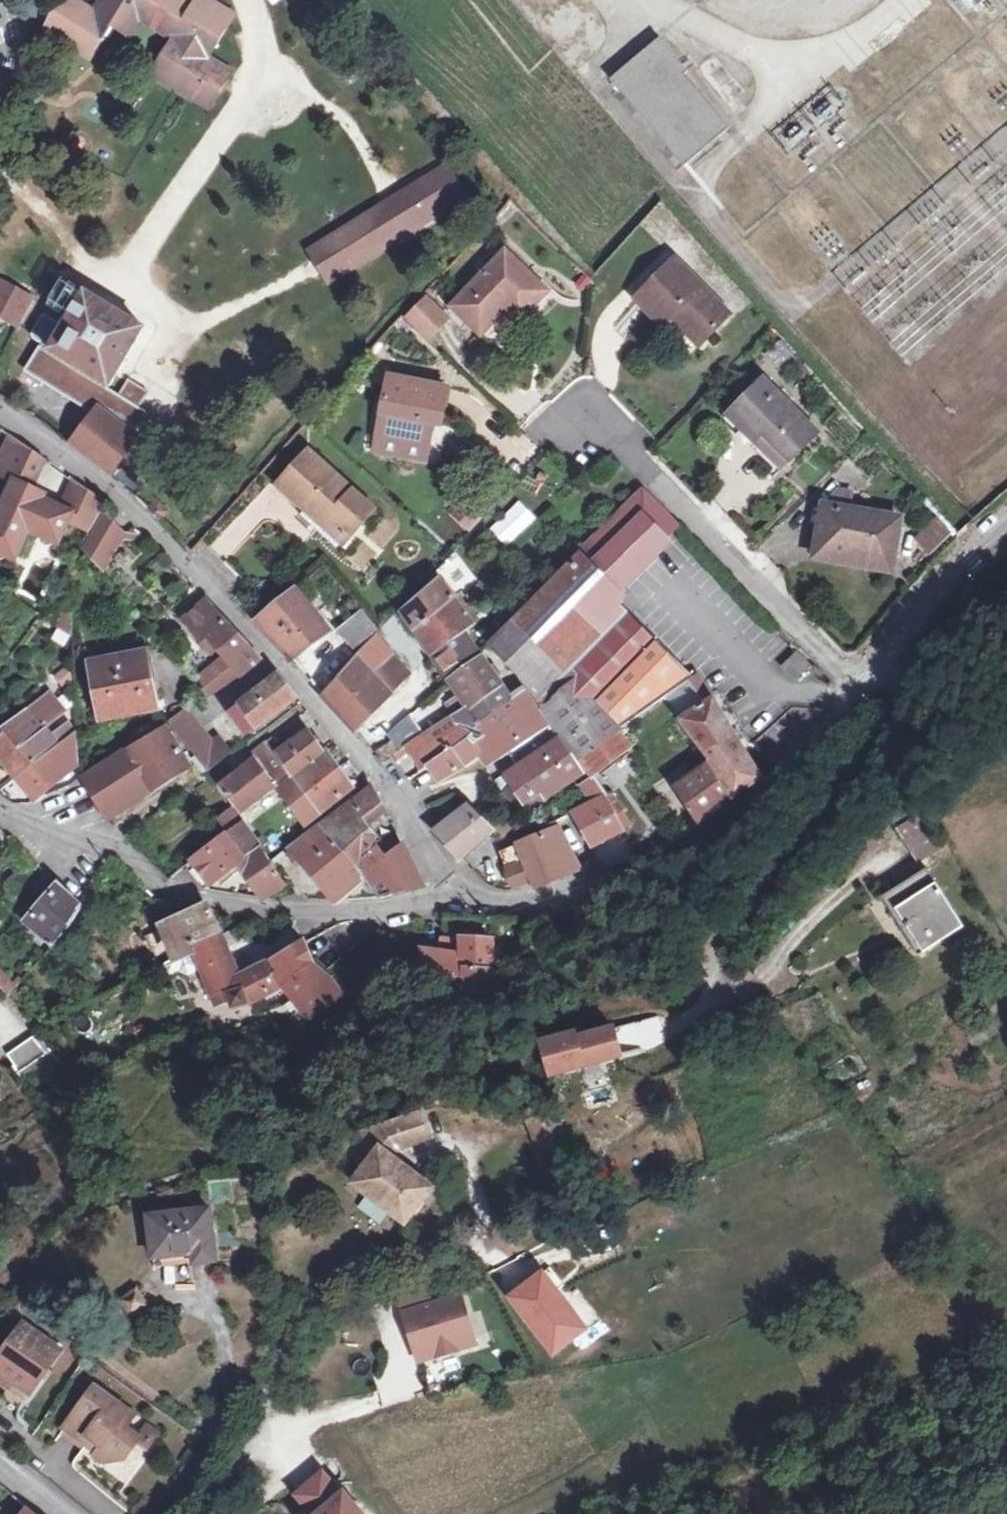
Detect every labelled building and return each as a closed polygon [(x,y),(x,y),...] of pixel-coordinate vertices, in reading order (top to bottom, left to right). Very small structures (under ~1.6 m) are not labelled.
[(45,33),(53,37),(91,61),(112,28),(129,38),(140,20),(173,41),(153,74),(205,107),(204,109),(210,112),(232,76),(209,61),(235,19),(203,0),(199,0),(195,6),(185,0),(103,0),(94,14),(71,0),(62,0),(45,33)] [(978,11),(992,0),(970,0),(978,11)] [(53,37),(45,33),(42,39),(49,43),(53,37)] [(660,39),(611,81),(685,166),(730,129),(678,69),(683,66),(660,39)] [(443,213),(424,183),(312,254),(332,284),(443,213)] [(507,254),(455,309),(483,335),(508,309),(521,322),(548,294),(507,254)] [(676,261),(637,300),(663,326),(672,318),(700,346),(730,315),(676,261)] [(1,282),(0,284),(0,317),(17,326),(32,299),(1,282)] [(83,292),(60,330),(54,326),(55,323),(43,316),(31,334),(30,337),(31,341),(42,348),(30,367),(97,409),(113,420),(115,422),(135,433),(138,435),(146,423),(149,416),(137,407),(143,400),(122,387),(117,396),(106,390),(143,329),(83,292)] [(431,344),(455,320),(430,294),(406,318),(431,344)] [(97,409),(30,367),(26,373),(92,416),(97,409)] [(386,396),(378,438),(429,448),(433,424),(441,425),(448,388),(391,377),(387,397),(386,396)] [(763,381),(728,416),(755,443),(763,435),(791,462),(818,435),(763,381)] [(71,444),(109,474),(117,462),(134,436),(135,433),(115,422),(113,420),(97,409),(92,416),(71,444)] [(135,433),(134,436),(151,448),(165,425),(149,416),(146,423),(138,435),(135,433)] [(10,435),(0,457),(0,469),(35,485),(47,460),(10,435)] [(763,435),(755,443),(782,470),(791,462),(763,435)] [(310,452),(280,486),(317,520),(320,517),(346,540),(373,510),(310,452)] [(144,488),(117,462),(109,474),(136,499),(144,488)] [(109,504),(108,503),(75,480),(63,508),(43,499),(45,494),(15,481),(0,514),(0,551),(16,558),(29,528),(59,542),(69,519),(94,531),(109,504)] [(545,711),(578,760),(619,731),(664,699),(667,697),(676,691),(680,697),(692,689),(688,682),(690,681),(693,679),(611,595),(681,526),(644,488),(577,555),(580,558),(492,646),(548,709),(545,711)] [(826,508),(817,557),(854,564),(856,553),(894,559),(901,522),(847,512),(850,494),(836,491),(829,503),(828,508),(826,508)] [(452,513),(471,533),(486,518),(467,498),(452,513)] [(148,512),(159,522),(169,511),(158,501),(148,512)] [(940,521),(931,530),(945,543),(953,534),(940,521)] [(945,543),(931,530),(919,543),(933,556),(945,543)] [(856,553),(854,564),(892,570),(894,559),(856,553)] [(319,571),(307,581),(313,587),(325,577),(319,571)] [(439,583),(404,615),(419,635),(434,658),(465,635),(474,629),(453,602),(439,583)] [(258,622),(292,660),(330,632),(295,591),(258,622)] [(260,658),(207,602),(186,623),(207,648),(212,643),(218,649),(217,650),(240,677),(260,658)] [(73,638),(72,618),(61,614),(54,626),(60,630),(69,636),(73,638)] [(376,637),(378,634),(361,615),(339,633),(358,656),(359,655),(376,637)] [(502,620),(498,625),(502,628),(506,624),(502,620)] [(69,636),(60,630),(57,636),(65,642),(69,636)] [(465,635),(434,658),(451,681),(479,657),(478,654),(465,635)] [(393,693),(410,675),(394,657),(376,637),(359,655),(358,656),(343,676),(323,697),(356,732),(393,693)] [(218,649),(212,643),(207,648),(212,654),(217,650),(218,649)] [(146,653),(92,664),(103,721),(157,710),(146,653)] [(799,654),(784,667),(796,681),(811,668),(799,654)] [(479,657),(451,681),(462,697),(447,706),(456,716),(501,687),(494,678),(499,674),(494,667),(489,670),(479,657)] [(74,679),(66,670),(57,678),(64,687),(74,679)] [(279,677),(278,677),(232,713),(248,735),(296,698),(279,677)] [(706,706),(690,681),(688,682),(692,689),(680,697),(676,691),(667,697),(683,721),(706,706)] [(501,687),(456,716),(463,726),(418,755),(427,769),(430,767),(471,741),(474,745),(489,735),(480,723),(511,702),(501,687)] [(46,730),(66,714),(49,692),(29,708),(32,712),(0,736),(0,755),(5,761),(46,730)] [(489,735),(474,745),(482,755),(487,762),(531,733),(547,722),(542,713),(528,695),(513,705),(511,702),(480,723),(489,735)] [(762,779),(757,770),(714,701),(706,706),(683,721),(682,722),(712,762),(735,798),(762,779)] [(209,773),(225,761),(214,746),(188,713),(173,724),(173,725),(209,773)] [(378,754),(384,762),(400,752),(411,745),(425,736),(412,716),(389,736),(394,743),(378,754)] [(425,736),(411,745),(418,755),(463,726),(456,716),(425,736)] [(65,743),(78,733),(71,723),(52,738),(46,730),(5,761),(19,778),(60,747),(65,743)] [(82,777),(109,820),(151,789),(189,766),(167,728),(82,777)] [(300,771),(323,752),(308,730),(277,754),(270,746),(275,743),(271,738),(267,742),(252,753),(257,760),(278,786),(279,787),(293,776),(300,771)] [(578,760),(590,777),(631,746),(619,731),(578,760)] [(531,733),(487,762),(491,768),(535,739),(531,733)] [(233,754),(221,740),(214,746),(225,761),(233,754)] [(497,782),(517,810),(522,806),(524,810),(529,808),(532,813),(547,803),(543,796),(559,786),(581,772),(560,740),(538,755),(500,779),(497,782)] [(471,741),(430,767),(440,782),(465,768),(465,766),(482,755),(474,745),(471,741)] [(60,747),(66,755),(71,751),(65,743),(60,747)] [(38,801),(76,770),(77,768),(66,755),(60,747),(19,778),(38,801)] [(293,776),(279,787),(307,827),(321,815),(351,792),(336,771),(323,752),(300,771),(293,776)] [(278,786),(257,760),(222,789),(242,814),(278,786)] [(735,798),(712,762),(675,789),(698,823),(735,798)] [(607,798),(590,777),(586,780),(589,784),(584,787),(595,804),(606,799),(607,798)] [(383,806),(372,788),(321,827),(352,863),(379,845),(362,823),(383,806)] [(606,799),(615,815),(621,812),(612,796),(607,798),(606,799)] [(578,813),(575,814),(585,832),(616,816),(615,815),(606,799),(595,804),(578,813)] [(493,831),(471,810),(438,836),(461,858),(493,831)] [(244,824),(236,813),(223,823),(231,834),(244,824)] [(616,816),(585,832),(595,848),(625,832),(616,816)] [(920,817),(899,829),(919,862),(939,850),(920,817)] [(257,843),(244,824),(231,834),(227,837),(244,861),(262,850),(266,846),(262,840),(257,843)] [(352,863),(321,827),(296,847),(341,901),(366,880),(352,863)] [(536,889),(563,878),(563,877),(580,869),(559,830),(551,833),(549,828),(543,830),(545,835),(499,853),(506,868),(515,891),(534,883),(534,885),(536,889)] [(244,861),(227,837),(188,867),(206,890),(240,865),(263,899),(265,899),(284,886),(270,865),(269,863),(271,862),(262,850),(244,861)] [(424,886),(406,851),(390,858),(379,845),(352,863),(366,880),(380,898),(424,886)] [(928,869),(882,898),(903,931),(908,927),(924,952),(964,928),(928,869)] [(81,906),(48,874),(40,882),(53,895),(29,923),(55,944),(71,926),(81,906)] [(168,925),(182,958),(194,952),(192,947),(221,934),(209,907),(168,925)] [(908,927),(903,931),(918,956),(924,952),(908,927)] [(192,947),(194,952),(200,967),(213,1001),(228,995),(232,1007),(246,1003),(248,1004),(281,986),(291,1004),(292,1003),(317,988),(332,979),(331,978),(326,973),(313,962),(305,943),(271,963),(240,978),(221,934),(192,947)] [(422,952),(426,976),(461,977),(463,1002),(500,999),(498,977),(496,977),(493,973),(493,941),(462,940),(462,941),(443,940),(443,955),(440,954),(422,952)] [(182,958),(166,965),(172,979),(200,967),(194,952),(182,958)] [(16,989),(0,970),(0,988),(8,998),(16,989)] [(296,1010),(297,1012),(322,997),(317,988),(292,1003),(296,1010)] [(575,1033),(543,1042),(550,1073),(621,1055),(614,1029),(577,1038),(575,1033)] [(33,1039),(8,1056),(16,1068),(13,1071),(25,1088),(30,1087),(60,1065),(49,1051),(45,1055),(33,1039)] [(387,1155),(394,1160),(400,1151),(433,1141),(424,1115),(399,1123),(405,1144),(396,1148),(395,1145),(387,1155)] [(540,1127),(562,1186),(580,1179),(559,1120),(540,1127)] [(370,1165),(355,1185),(373,1199),(376,1194),(390,1205),(387,1210),(407,1225),(433,1190),(411,1173),(408,1177),(401,1172),(404,1168),(394,1160),(387,1155),(395,1145),(396,1148),(405,1144),(399,1123),(360,1135),(373,1145),(381,1151),(370,1165)] [(562,1186),(540,1127),(533,1130),(555,1189),(562,1186)] [(381,1151),(373,1145),(363,1159),(370,1165),(381,1151)] [(408,1177),(411,1173),(404,1168),(401,1172),(408,1177)] [(376,1194),(373,1199),(387,1210),(390,1205),(376,1194)] [(211,1211),(149,1218),(153,1260),(194,1256),(195,1265),(217,1263),(211,1211)] [(194,1256),(153,1260),(155,1270),(195,1265),(194,1256)] [(543,1276),(539,1279),(545,1287),(549,1284),(543,1276)] [(549,1284),(545,1287),(539,1279),(512,1300),(554,1355),(581,1335),(585,1332),(549,1284)] [(429,1292),(400,1300),(419,1363),(476,1346),(460,1299),(433,1307),(429,1292)] [(138,1293),(123,1303),(134,1319),(149,1308),(138,1293)] [(0,1365),(0,1379),(11,1387),(16,1380),(32,1392),(62,1351),(27,1326),(0,1365)] [(16,1380),(11,1387),(28,1399),(32,1392),(16,1380)] [(135,1418),(95,1388),(65,1429),(88,1446),(93,1441),(102,1447),(96,1454),(109,1463),(122,1460),(129,1451),(131,1452),(138,1442),(141,1438),(140,1437),(128,1429),(135,1418)] [(141,1438),(138,1442),(148,1451),(159,1436),(148,1427),(140,1437),(141,1438)] [(88,1446),(65,1429),(61,1434),(85,1451),(88,1446)] [(298,1497),(312,1513),(360,1513),(343,1494),(338,1499),(328,1488),(320,1478),(298,1497)] [(336,1481),(328,1488),(338,1499),(343,1494),(346,1492),(336,1481)]
